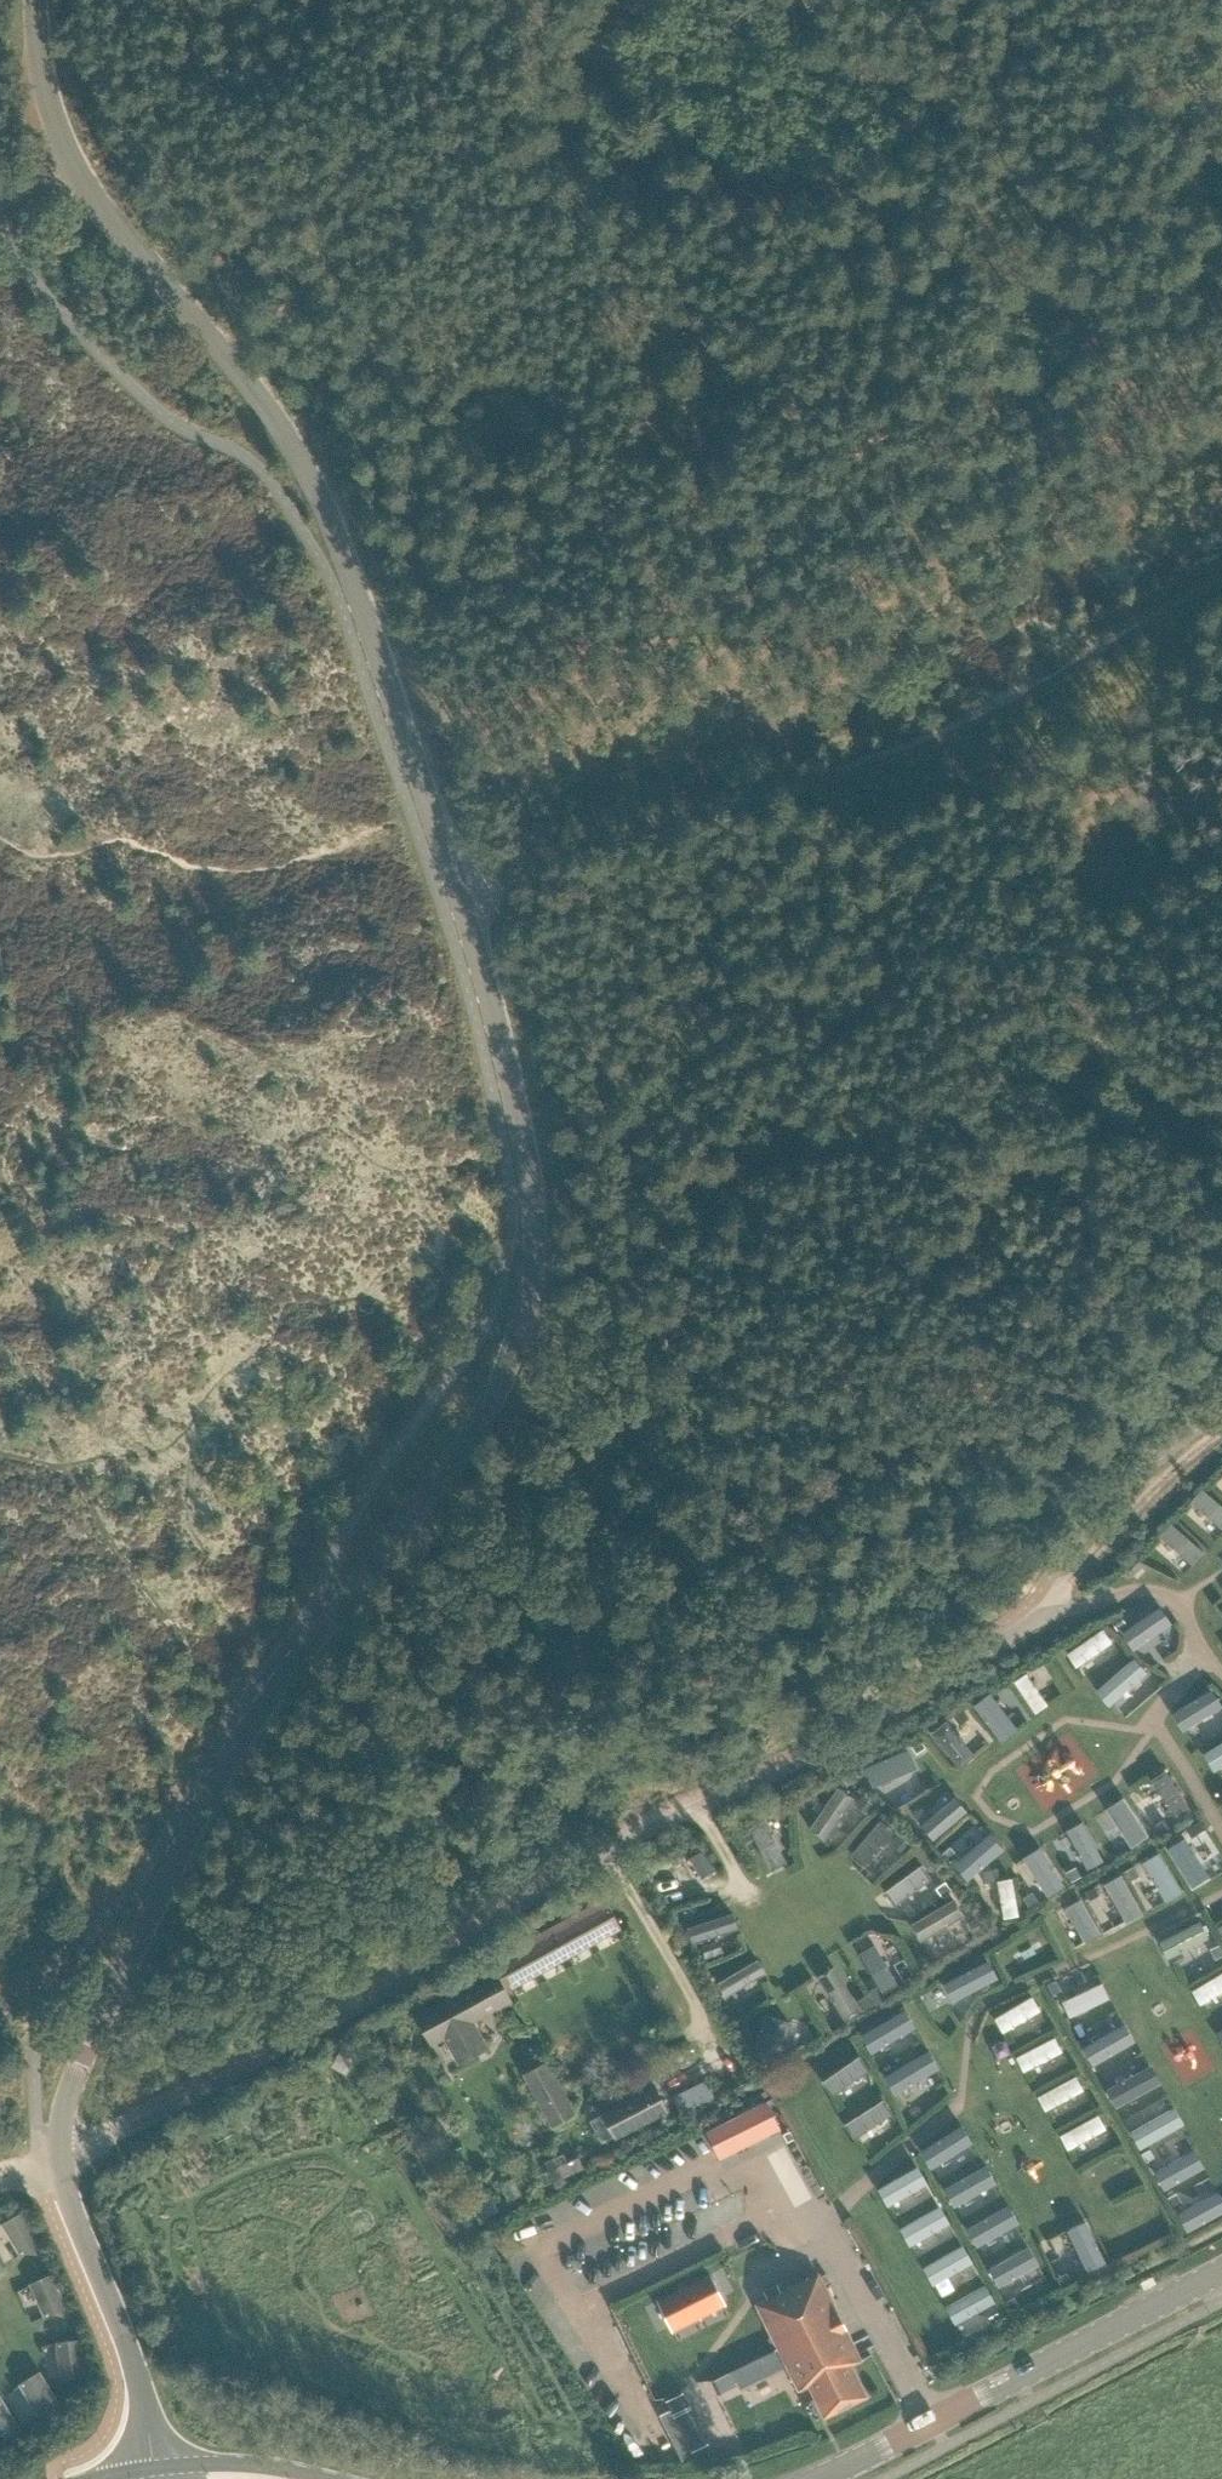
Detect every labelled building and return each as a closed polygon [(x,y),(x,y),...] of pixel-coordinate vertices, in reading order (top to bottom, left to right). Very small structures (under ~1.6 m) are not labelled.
[(1203,1491),(1192,1504),(1221,1530),(1221,1507),(1203,1491)] [(1207,1557),(1172,1525),(1160,1538),(1196,1570),(1207,1557)] [(1144,1570),(1139,1564),(1128,1574),(1133,1579),(1144,1570)] [(1161,1604),(1122,1631),(1134,1648),(1173,1621),(1161,1604)] [(1120,1616),(1112,1622),(1118,1630),(1126,1625),(1120,1616)] [(1077,1665),(1113,1640),(1104,1627),(1068,1652),(1077,1665)] [(1110,1704),(1149,1671),(1135,1656),(1097,1689),(1110,1704)] [(1036,1712),(1049,1703),(1027,1671),(1014,1680),(1036,1712)] [(1181,1730),(1221,1706),(1210,1688),(1170,1712),(1181,1730)] [(1002,1740),(1019,1728),(991,1691),(974,1703),(1002,1740)] [(964,1711),(955,1719),(961,1725),(970,1718),(964,1711)] [(960,1767),(976,1753),(947,1718),(931,1731),(960,1767)] [(921,1740),(912,1747),(917,1754),(926,1748),(921,1740)] [(1221,1764),(1221,1740),(1202,1753),(1213,1770),(1221,1764)] [(873,1785),(918,1766),(909,1747),(865,1766),(873,1785)] [(1191,1808),(1165,1769),(1151,1779),(1177,1818),(1191,1808)] [(826,1839),(855,1796),(838,1785),(809,1828),(826,1839)] [(933,1840),(967,1811),(955,1796),(920,1825),(933,1840)] [(1152,1833),(1128,1796),(1113,1805),(1137,1843),(1152,1833)] [(862,1799),(856,1807),(867,1814),(868,1813),(872,1806),(862,1799)] [(787,1861),(765,1818),(749,1827),(771,1869),(787,1861)] [(865,1865),(895,1830),(881,1818),(851,1854),(865,1865)] [(1156,1824),(1155,1825),(1160,1833),(1169,1827),(1163,1819),(1156,1824)] [(1104,1860),(1083,1821),(1066,1830),(1087,1869),(1104,1860)] [(1200,1821),(1189,1828),(1193,1836),(1194,1836),(1205,1829),(1200,1821)] [(747,1828),(736,1834),(741,1844),(742,1843),(752,1838),(747,1828)] [(968,1879),(1004,1847),(990,1831),(954,1863),(968,1879)] [(1211,1875),(1186,1836),(1168,1847),(1193,1886),(1211,1875)] [(898,1837),(892,1845),(902,1852),(908,1845),(898,1837)] [(950,1846),(943,1853),(950,1862),(958,1855),(950,1846)] [(1066,1885),(1041,1846),(1023,1857),(1048,1896),(1066,1885)] [(703,1849),(690,1857),(700,1873),(713,1866),(703,1849)] [(1184,1891),(1161,1851),(1144,1861),(1167,1901),(1184,1891)] [(895,1905),(933,1878),(922,1864),(885,1890),(895,1905)] [(1134,1866),(1126,1871),(1132,1881),(1140,1877),(1134,1866)] [(1076,1867),(1067,1872),(1072,1881),(1080,1876),(1076,1867)] [(993,1871),(983,1872),(985,1884),(995,1882),(993,1871)] [(1144,1912),(1123,1873),(1105,1882),(1126,1922),(1144,1912)] [(1019,1914),(1013,1876),(997,1879),(1003,1916),(1019,1914)] [(945,1882),(936,1889),(942,1896),(951,1890),(945,1882)] [(1095,1888),(1086,1892),(1091,1901),(1099,1896),(1095,1888)] [(1032,1892),(1023,1898),(1028,1907),(1038,1900),(1032,1892)] [(920,1941),(965,1914),(955,1897),(910,1923),(920,1941)] [(1102,1933),(1082,1898),(1066,1907),(1086,1942),(1102,1933)] [(504,1962),(498,1966),(513,1991),(623,1930),(609,1905),(603,1908),(600,1903),(501,1957),(504,1962)] [(739,1928),(734,1911),(688,1926),(694,1942),(739,1928)] [(977,1917),(969,1922),(976,1935),(985,1930),(977,1917)] [(1166,1958),(1207,1937),(1198,1920),(1157,1941),(1166,1958)] [(723,1951),(719,1938),(701,1944),(705,1957),(723,1951)] [(899,1983),(876,1943),(860,1952),(883,1993),(899,1983)] [(1210,1950),(1215,1960),(1221,1956),(1221,1951),(1219,1945),(1210,1950)] [(914,1974),(904,1957),(894,1963),(904,1980),(914,1974)] [(726,1997),(767,1972),(758,1958),(717,1982),(726,1997)] [(953,2001),(999,1977),(990,1958),(943,1982),(953,2001)] [(844,2017),(859,2007),(835,1968),(820,1978),(844,2017)] [(1190,1991),(1199,2005),(1221,1991),(1221,1972),(1190,1991)] [(513,2002),(499,1975),(418,2019),(433,2046),(450,2036),(466,2064),(489,2051),(474,2023),(513,2002)] [(1056,1980),(1047,1984),(1052,1995),(1061,1991),(1056,1980)] [(1110,1998),(1103,1982),(1062,2001),(1070,2017),(1110,1998)] [(877,1987),(868,1992),(876,2005),(884,1999),(877,1987)] [(869,1994),(857,2002),(862,2010),(874,2003),(869,1994)] [(1004,2031),(1042,2009),(1033,1995),(996,2018),(1004,2031)] [(871,2053),(917,2026),(906,2008),(861,2035),(871,2053)] [(781,2063),(793,2021),(765,2013),(752,2055),(781,2063)] [(743,2021),(735,2027),(743,2037),(751,2031),(743,2021)] [(1137,2040),(1126,2022),(1083,2047),(1093,2065),(1137,2040)] [(1024,2071),(1063,2050),(1056,2036),(1017,2057),(1024,2071)] [(361,2050),(346,2041),(331,2064),(346,2074),(361,2050)] [(896,2094),(941,2067),(930,2049),(885,2076),(896,2094)] [(832,2096),(871,2069),(861,2055),(822,2082),(832,2096)] [(576,2116),(548,2064),(527,2076),(555,2127),(576,2116)] [(1113,2077),(1108,2067),(1097,2073),(1103,2083),(1113,2077)] [(1118,2104),(1157,2082),(1149,2068),(1110,2090),(1118,2104)] [(1046,2110),(1085,2089),(1077,2075),(1038,2096),(1046,2110)] [(604,2114),(618,2139),(669,2112),(656,2086),(604,2114)] [(854,2138),(893,2113),(884,2099),(845,2124),(854,2138)] [(767,2102),(706,2132),(707,2135),(718,2158),(780,2128),(767,2102)] [(1185,2124),(1175,2106),(1131,2131),(1141,2149),(1185,2124)] [(1069,2149),(1107,2128),(1099,2114),(1061,2135),(1069,2149)] [(974,2142),(962,2124),(921,2151),(932,2169),(974,2142)] [(1165,2190),(1207,2167),(1196,2148),(1155,2171),(1165,2190)] [(1142,2153),(1141,2153),(1146,2162),(1147,2162),(1155,2157),(1151,2149),(1142,2153)] [(130,2161),(135,2170),(145,2165),(140,2155),(130,2161)] [(554,2182),(582,2169),(577,2158),(549,2170),(554,2182)] [(998,2183),(988,2164),(944,2189),(955,2207),(998,2183)] [(888,2206),(928,2183),(918,2165),(878,2188),(888,2206)] [(1220,2190),(1178,2213),(1188,2232),(1221,2213),(1221,2194),(1220,2190)] [(1177,2192),(1167,2197),(1168,2198),(1173,2208),(1182,2203),(1177,2192)] [(910,2247),(951,2223),(940,2205),(900,2229),(910,2247)] [(1021,2223),(1010,2205),(967,2229),(977,2247),(1021,2223)] [(21,2214),(3,2225),(12,2240),(13,2240),(22,2253),(39,2243),(21,2214)] [(1068,2230),(1089,2272),(1107,2263),(1087,2221),(1068,2230)] [(934,2286),(974,2262),(963,2244),(923,2268),(934,2286)] [(1040,2264),(1030,2246),(988,2269),(999,2287),(1040,2264)] [(0,2257),(0,2276),(8,2271),(0,2257)] [(1067,2273),(1057,2277),(1061,2286),(1071,2282),(1067,2273)] [(712,2274),(659,2299),(674,2330),(726,2305),(712,2274)] [(824,2416),(866,2396),(850,2364),(860,2359),(818,2274),(781,2293),(778,2286),(764,2293),(768,2299),(756,2305),(799,2390),(809,2385),(824,2416)] [(51,2276),(31,2285),(38,2301),(40,2300),(46,2315),(65,2307),(51,2276)] [(1156,2281),(1154,2276),(1141,2282),(1144,2289),(1157,2283),(1156,2281)] [(955,2325),(996,2302),(986,2284),(945,2307),(955,2325)] [(1013,2297),(1005,2302),(1010,2312),(1019,2307),(1013,2297)] [(994,2307),(986,2312),(991,2320),(999,2316),(994,2307)] [(79,2342),(59,2344),(61,2360),(60,2360),(62,2377),(83,2374),(79,2342)] [(743,2365),(731,2371),(740,2387),(751,2382),(743,2365)] [(730,2372),(714,2380),(721,2393),(736,2385),(730,2372)] [(41,2373),(23,2384),(32,2397),(31,2398),(39,2413),(58,2401),(41,2373)] [(681,2393),(666,2401),(673,2415),(688,2407),(681,2393)] [(0,2394),(0,2429),(6,2439),(21,2430),(0,2394)] [(709,2442),(691,2408),(674,2417),(691,2451),(709,2442)]
